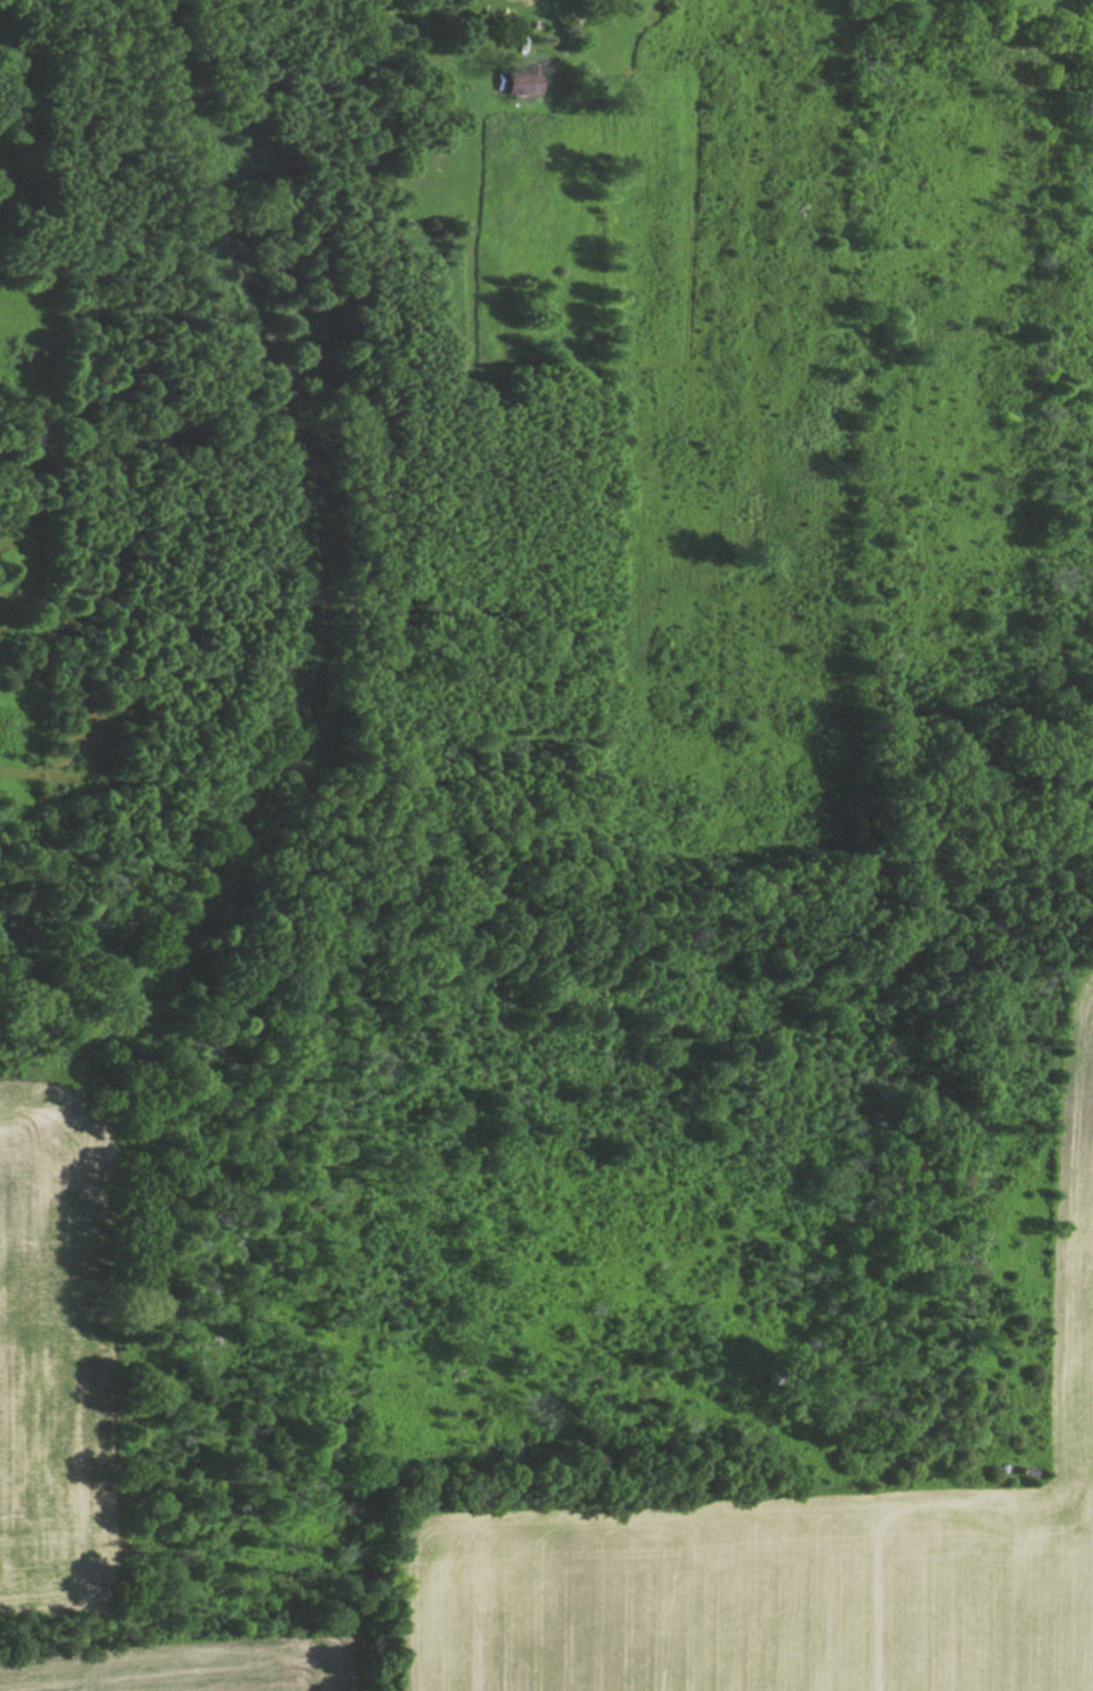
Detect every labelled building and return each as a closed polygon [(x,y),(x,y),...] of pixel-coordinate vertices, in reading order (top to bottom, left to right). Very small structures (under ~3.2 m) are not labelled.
[(509,97),(533,95),(532,80),(508,81),(509,97)]
